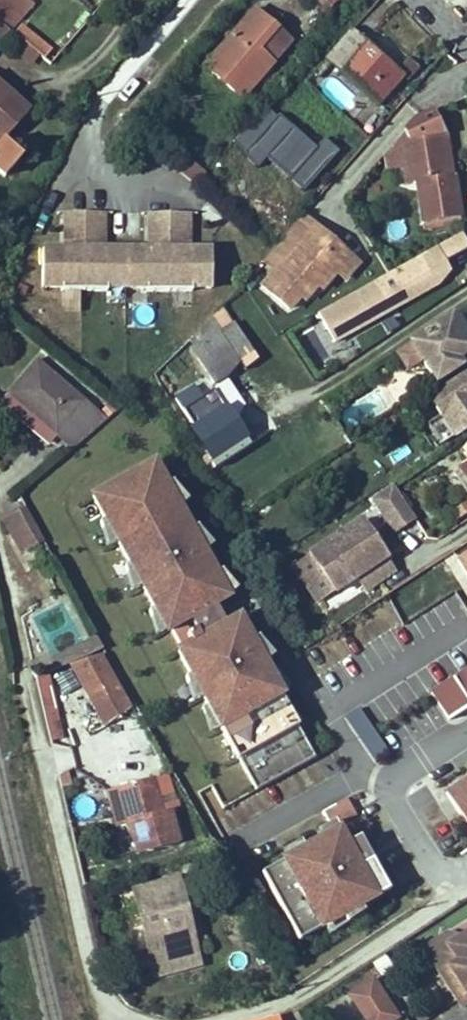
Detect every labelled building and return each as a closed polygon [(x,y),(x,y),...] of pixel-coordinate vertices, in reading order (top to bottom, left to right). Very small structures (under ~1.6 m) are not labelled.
[(33,1),(32,0),(0,0),(0,22),(9,30),(33,1)] [(273,65),(295,40),(283,26),(253,2),(205,67),(242,99),(273,65)] [(0,22),(0,40),(9,30),(0,22)] [(31,67),(46,43),(26,31),(11,55),(31,67)] [(405,78),(353,32),(326,60),(326,61),(330,65),(379,107),(405,78)] [(320,78),(330,65),(326,61),(315,74),(320,78)] [(3,178),(25,151),(11,136),(30,113),(34,105),(0,76),(0,175),(3,178)] [(319,92),(343,106),(352,90),(328,77),(319,92)] [(269,154),(295,127),(281,113),(279,117),(265,102),(232,141),(245,151),(246,157),(260,167),(269,154)] [(451,176),(445,135),(434,112),(413,122),(405,132),(387,152),(391,177),(393,180),(401,185),(404,185),(417,182),(425,230),(430,229),(430,223),(460,218),(454,176),(451,176)] [(304,188),(340,150),(328,137),(317,145),(295,127),(269,154),(304,188)] [(193,183),(206,172),(194,158),(181,168),(193,183)] [(213,287),(214,242),(194,242),(193,211),(146,210),(147,243),(109,242),(107,212),(64,212),(64,242),(45,241),(42,288),(61,287),(61,305),(65,305),(66,311),(82,311),(81,289),(213,287)] [(334,238),(306,213),(301,219),(328,244),(334,238)] [(301,219),(274,250),(264,261),(277,273),(264,288),(290,312),(301,300),(306,304),(339,269),(352,254),(334,238),(328,244),(301,219)] [(318,310),(334,341),(442,282),(453,267),(448,259),(466,250),(466,235),(464,231),(460,231),(438,245),(419,255),(376,279),(318,310)] [(358,260),(352,254),(339,269),(346,274),(358,260)] [(457,306),(409,337),(412,342),(398,351),(408,367),(421,358),(436,382),(466,363),(466,361),(464,355),(466,353),(466,322),(457,306)] [(255,349),(234,320),(194,348),(215,383),(224,377),(241,358),(255,349)] [(85,403),(37,362),(9,395),(55,436),(85,403)] [(428,393),(455,435),(466,427),(466,367),(428,393)] [(232,419),(214,388),(203,395),(194,383),(176,394),(184,408),(215,459),(212,461),(213,463),(210,466),(212,471),(250,446),(251,443),(255,441),(251,433),(240,415),(232,419)] [(55,436),(9,395),(1,404),(48,444),(55,436)] [(71,449),(97,427),(105,420),(85,403),(55,436),(71,449)] [(391,425),(406,416),(402,410),(388,420),(391,425)] [(236,591),(157,453),(90,491),(168,632),(173,629),(219,601),(236,591)] [(454,473),(457,478),(462,475),(466,482),(466,465),(454,473)] [(393,485),(372,499),(394,533),(415,519),(394,487),(393,485)] [(263,513),(280,503),(277,497),(259,508),(263,513)] [(466,513),(466,502),(452,511),(457,519),(466,513)] [(263,513),(259,508),(247,515),(250,521),(263,513)] [(311,551),(290,566),(315,604),(358,575),(368,591),(398,571),(389,557),(393,555),(364,511),(309,548),(311,551)] [(456,557),(466,574),(466,550),(456,557)] [(173,629),(181,642),(211,626),(227,616),(219,601),(173,629)] [(65,606),(39,616),(53,653),(79,642),(65,606)] [(288,687),(243,607),(211,626),(177,644),(222,727),(288,687)] [(102,650),(96,638),(88,643),(93,654),(98,652),(102,650)] [(93,654),(88,643),(51,660),(56,670),(68,664),(93,654)] [(131,712),(98,652),(93,654),(68,664),(103,727),(131,712)] [(466,699),(466,668),(431,692),(444,714),(466,699)] [(51,671),(36,674),(49,744),(64,741),(51,671)] [(466,706),(466,699),(444,714),(447,719),(466,706)] [(374,759),(389,749),(359,707),(344,717),(374,759)] [(466,826),(466,777),(445,791),(466,826)] [(165,815),(156,781),(112,793),(121,828),(132,825),(140,856),(181,845),(173,813),(165,815)] [(284,858),(262,871),(298,939),(392,885),(363,832),(351,838),(343,820),(285,852),(284,858)] [(176,878),(134,889),(155,972),(198,960),(176,878)] [(439,972),(445,934),(424,950),(439,972)] [(460,1002),(466,997),(466,934),(461,938),(445,934),(439,972),(460,1002)] [(345,991),(366,1019),(396,1019),(402,1015),(372,972),(345,991)]
